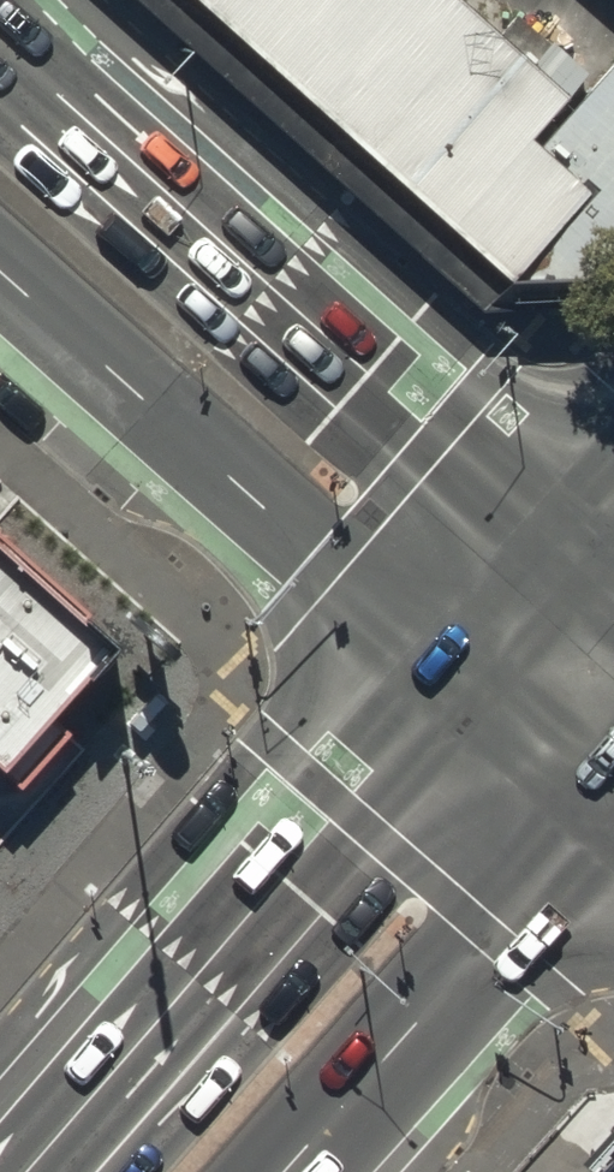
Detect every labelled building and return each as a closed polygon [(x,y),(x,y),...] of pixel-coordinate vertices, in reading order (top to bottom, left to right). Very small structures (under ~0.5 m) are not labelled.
[(509,290),(594,289),(613,267),(613,66),(541,149),(535,144),(594,79),(553,42),(532,66),(458,0),(185,0),(509,290)] [(0,537),(0,774),(14,786),(62,733),(49,721),(119,642),(0,537)] [(598,1171),(613,1171),(613,1153),(598,1171)]
